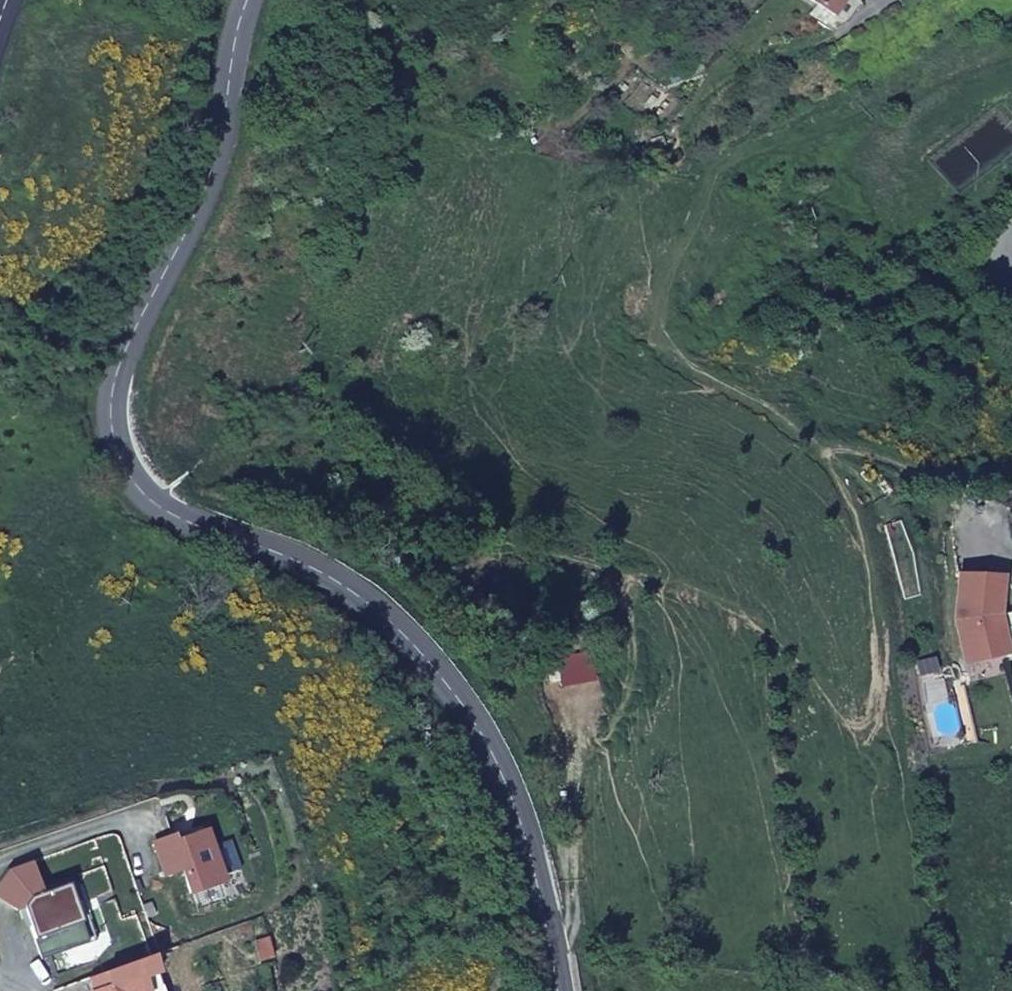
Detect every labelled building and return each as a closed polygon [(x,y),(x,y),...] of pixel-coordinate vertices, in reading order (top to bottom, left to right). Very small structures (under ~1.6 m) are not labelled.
[(878,12),(908,0),(831,0),(825,8),(843,23),(854,33),(864,29),(871,21),(867,12),(875,9),(878,12)] [(699,111),(662,85),(640,111),(676,140),(699,111)] [(990,595),(950,590),(945,634),(953,676),(991,670),(985,632),(990,595)] [(998,635),(986,637),(991,670),(1004,672),(998,635)] [(174,866),(155,871),(163,904),(181,901),(189,925),(222,917),(207,865),(175,871),(174,866)] [(0,887),(0,915),(10,926),(16,923),(28,976),(79,964),(68,923),(74,921),(68,903),(34,911),(27,879),(3,884),(0,887)] [(149,982),(111,990),(151,990),(149,982)]
